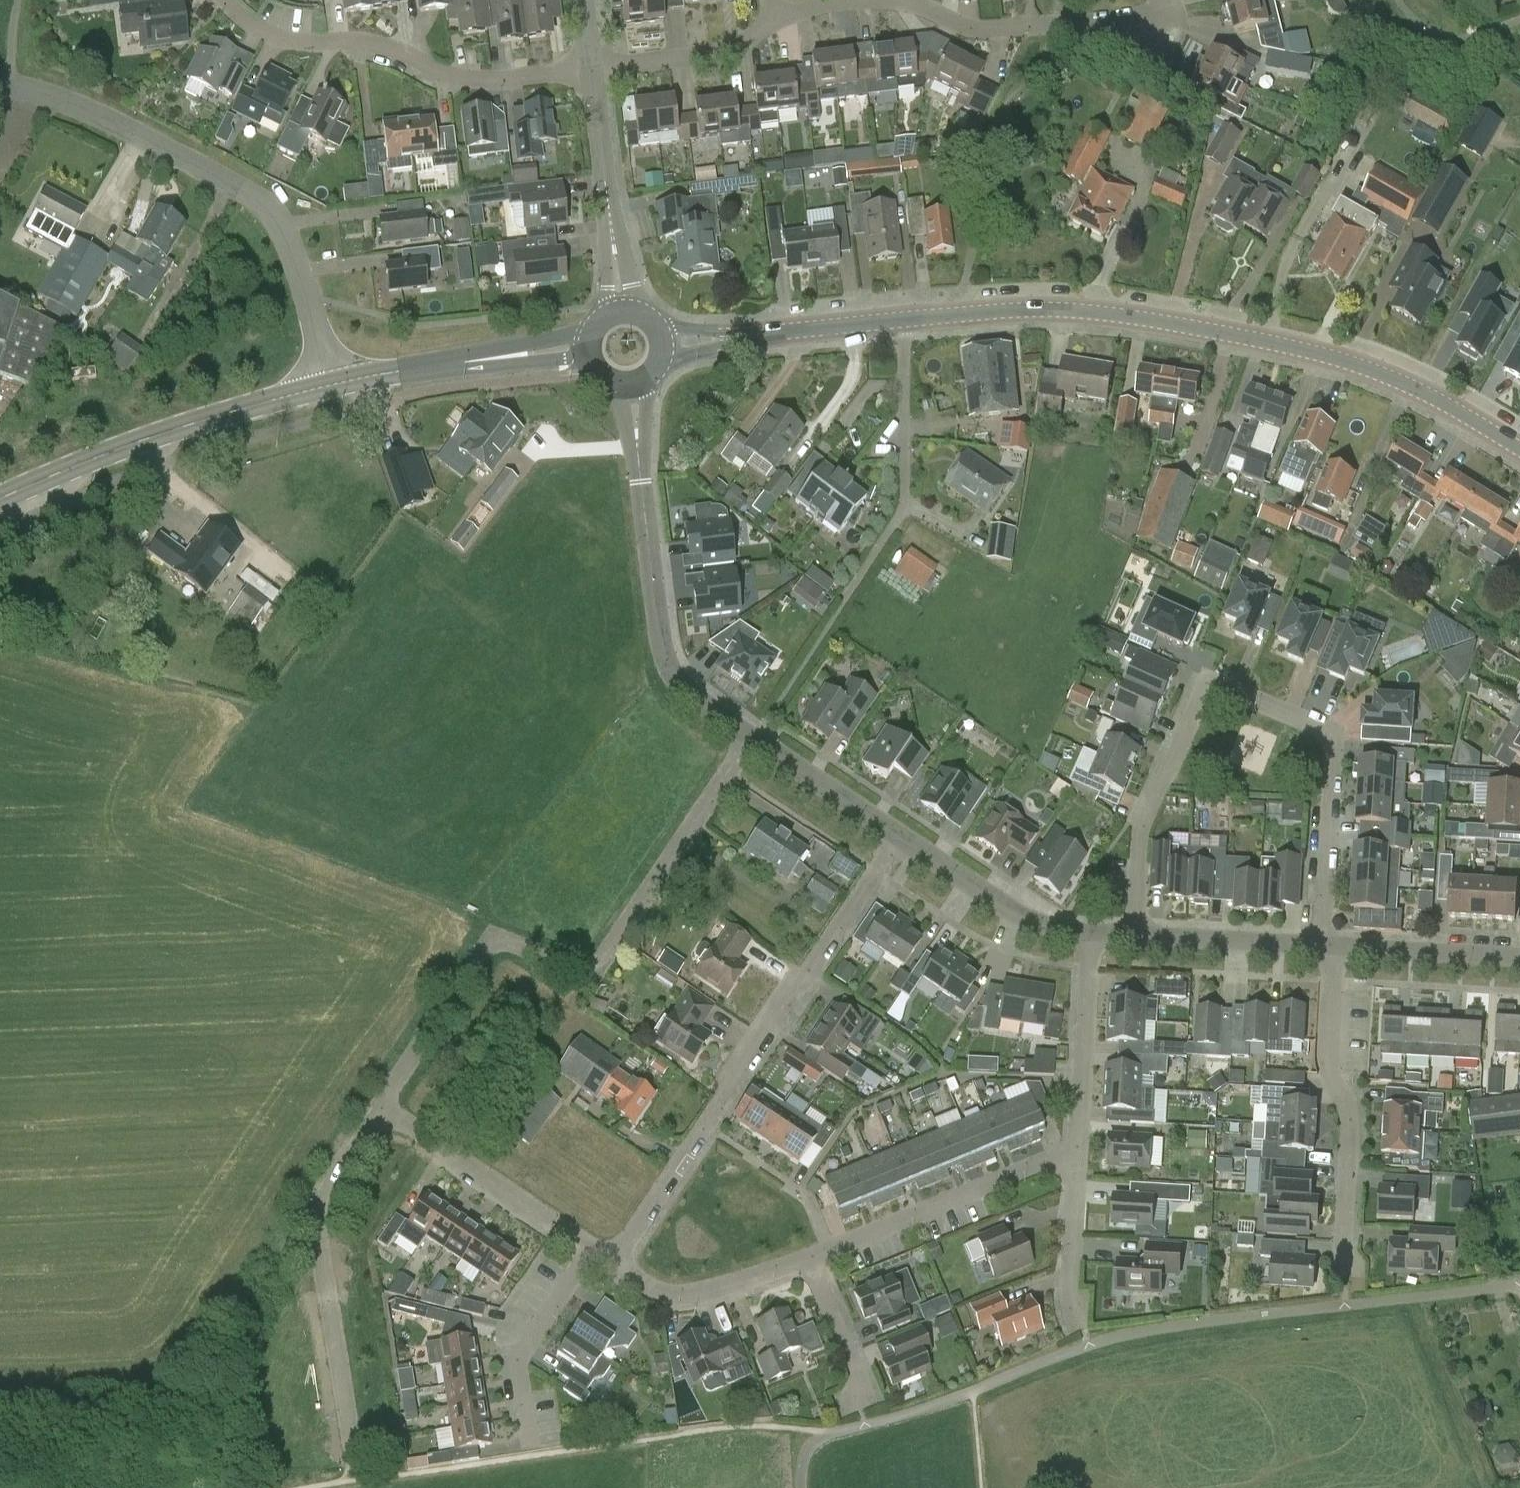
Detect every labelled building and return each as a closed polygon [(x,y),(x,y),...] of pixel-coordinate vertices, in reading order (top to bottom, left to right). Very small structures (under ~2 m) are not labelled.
[(370,0),(345,0),(346,13),(371,10),(370,0)] [(371,10),(396,7),(396,5),(396,0),(370,0),(371,10)] [(422,12),(447,9),(446,0),(421,0),(422,12)] [(447,9),(458,7),(462,35),(487,32),(486,19),(483,0),(446,0),(447,9)] [(486,19),(498,18),(501,43),(525,40),(521,0),(483,0),(486,19)] [(525,40),(550,37),(547,11),(560,10),(558,0),(521,0),(525,40)] [(640,0),(610,0),(611,13),(622,11),(624,28),(644,26),(640,0)] [(644,26),(663,23),(660,0),(640,0),(644,26)] [(1227,7),(1219,8),(1221,16),(1264,6),(1264,4),(1263,0),(1226,0),(1227,7)] [(185,41),(179,1),(120,8),(124,36),(140,33),(142,47),(185,41)] [(1264,6),(1221,16),(1223,24),(1231,22),(1234,34),(1256,28),(1258,39),(1282,33),(1274,2),(1264,4),(1264,6)] [(187,77),(190,79),(184,92),(199,99),(206,86),(217,92),(218,89),(231,95),(226,105),(230,107),(246,74),(230,66),(237,52),(213,40),(207,53),(201,50),(187,77)] [(910,45),(891,47),(896,93),(897,93),(897,90),(913,88),(913,92),(922,91),(924,80),(928,54),(912,57),(910,45)] [(872,61),(862,62),(867,96),(896,93),(891,47),(871,50),(872,61)] [(928,54),(924,80),(950,92),(966,60),(948,51),(943,61),(928,54)] [(1201,58),(1198,64),(1236,84),(1247,89),(1261,62),(1240,51),(1235,61),(1214,51),(1208,61),(1201,58)] [(862,62),(851,64),(850,53),(831,55),(837,100),(867,96),(862,62)] [(811,57),(814,85),(804,86),(809,122),(819,120),(817,103),(837,100),(831,55),(811,57)] [(985,119),(988,112),(973,105),(983,84),(978,81),(984,68),(966,60),(950,92),(958,96),(954,104),(985,119)] [(1331,63),(1326,83),(1338,86),(1343,66),(1331,63)] [(1194,71),(1201,75),(1195,87),(1216,97),(1212,106),(1242,121),(1247,111),(1238,107),(1247,89),(1236,84),(1198,64),(1194,71)] [(257,95),(245,90),(234,112),(260,124),(266,110),(281,117),(295,86),(288,83),(290,78),(270,68),(257,95)] [(792,75),(773,78),(777,113),(807,110),(808,122),(809,122),(804,86),(794,87),(792,75)] [(756,108),(747,109),(750,133),(760,132),(759,128),(778,125),(777,113),(773,78),(753,80),(756,108)] [(283,136),(304,146),(310,134),(335,146),(342,144),(349,130),(336,124),(346,105),(338,101),(341,96),(328,89),(326,93),(324,92),(323,94),(319,92),(306,119),(294,113),(283,136)] [(1414,94),(1403,113),(1441,134),(1452,115),(1414,94)] [(1123,116),(1131,120),(1122,138),(1147,151),(1169,107),(1144,95),(1140,103),(1132,98),(1123,116)] [(686,116),(676,118),(673,98),(653,100),(659,144),(689,141),(686,116)] [(734,99),(714,101),(719,137),(718,137),(720,148),(750,145),(749,133),(750,133),(747,109),(736,110),(734,99)] [(636,123),(626,124),(629,148),(659,144),(653,100),(633,103),(636,123)] [(696,115),(686,116),(689,141),(718,137),(719,137),(714,101),(695,103),(696,115)] [(544,158),(542,143),(555,142),(550,102),(525,105),(528,132),(515,134),(518,161),(544,158)] [(1481,107),(1462,145),(1486,157),(1505,119),(1481,107)] [(505,123),(490,125),(488,109),(462,112),(467,158),(509,153),(505,123)] [(218,140),(228,144),(237,118),(227,114),(218,140)] [(413,170),(411,159),(410,159),(406,123),(401,124),(400,119),(380,122),(383,142),(375,143),(377,162),(365,164),(366,177),(379,175),(378,167),(386,166),(387,174),(413,170)] [(433,120),(406,123),(410,159),(411,159),(416,158),(416,162),(431,160),(433,170),(458,167),(457,153),(446,155),(443,130),(434,131),(433,120)] [(1105,238),(1114,222),(1118,224),(1135,190),(1094,169),(1111,135),(1091,124),(1064,175),(1084,185),(1076,202),(1080,204),(1072,221),(1105,238)] [(1223,169),(1242,134),(1223,124),(1204,158),(1223,169)] [(911,158),(915,137),(894,139),(893,160),(911,158)] [(915,137),(911,158),(932,156),(935,141),(914,142),(915,137)] [(918,158),(900,161),(901,171),(919,169),(918,158)] [(1384,158),(1378,170),(1362,198),(1384,211),(1377,223),(1387,228),(1384,233),(1398,241),(1425,191),(1416,186),(1420,178),(1384,158)] [(813,159),(786,160),(786,169),(813,168),(813,159)] [(845,168),(846,179),(855,178),(876,175),(874,164),(845,168)] [(1310,199),(1320,171),(1302,164),(1292,193),(1310,199)] [(1466,183),(1442,169),(1413,220),(1438,234),(1466,183)] [(1162,170),(1151,197),(1181,210),(1188,192),(1169,184),(1172,174),(1162,170)] [(1238,232),(1242,225),(1259,195),(1262,191),(1270,178),(1268,177),(1266,180),(1255,173),(1245,190),(1231,183),(1225,193),(1228,194),(1214,218),(1218,220),(1216,223),(1218,228),(1228,234),(1232,232),(1233,230),(1238,232)] [(525,230),(526,242),(533,241),(546,240),(544,228),(565,226),(560,184),(509,190),(514,226),(519,231),(525,230)] [(23,231),(62,252),(71,236),(73,237),(87,210),(46,188),(23,231)] [(1284,216),(1290,206),(1262,191),(1259,195),(1242,225),(1266,239),(1281,215),(1284,216)] [(870,194),(849,197),(851,217),(863,216),(867,243),(869,260),(901,256),(895,205),(872,208),(870,194)] [(654,205),(658,240),(676,238),(679,260),(671,270),(688,283),(695,274),(731,270),(731,265),(716,266),(713,240),(720,239),(715,198),(691,201),(690,197),(655,204),(655,205),(654,205)] [(432,222),(424,223),(422,202),(402,204),(403,216),(380,219),(383,243),(426,238),(434,237),(432,222)] [(1325,274),(1359,213),(1341,202),(1332,219),(1333,220),(1308,264),(1325,274)] [(106,262),(132,276),(141,262),(143,264),(151,249),(170,215),(154,207),(136,241),(141,244),(134,258),(114,247),(108,257),(73,237),(71,236),(62,252),(38,295),(75,316),(106,262)] [(834,229),(808,232),(813,270),(824,269),(824,266),(839,264),(836,239),(847,237),(844,209),(832,211),(834,229)] [(808,232),(782,235),(779,210),(765,211),(770,247),(783,245),(787,270),(801,269),(802,272),(813,270),(808,232)] [(948,212),(924,215),(928,253),(952,250),(948,212)] [(1377,223),(1359,213),(1325,274),(1343,284),(1368,238),(1377,223)] [(141,262),(132,276),(125,291),(147,303),(158,283),(148,278),(161,255),(166,258),(185,224),(170,215),(151,249),(143,264),(141,262)] [(468,218),(453,220),(457,242),(471,240),(468,218)] [(564,279),(560,250),(535,253),(533,241),(526,242),(500,246),(502,262),(514,260),(518,287),(548,283),(548,281),(564,279)] [(477,247),(478,267),(498,266),(497,246),(477,247)] [(424,273),(440,271),(437,248),(410,252),(411,264),(385,267),(388,293),(426,288),(424,273)] [(472,248),(458,249),(460,284),(474,284),(472,248)] [(1389,289),(1400,295),(1391,311),(1420,327),(1434,302),(1437,304),(1446,287),(1428,277),(1436,263),(1412,249),(1389,289)] [(1459,355),(1474,363),(1476,360),(1481,363),(1503,323),(1485,313),(1499,289),(1480,279),(1458,318),(1470,324),(1456,349),(1461,351),(1459,355)] [(27,385),(62,330),(0,299),(0,376),(27,385)] [(1514,354),(1502,376),(1519,386),(1519,318),(1503,348),(1514,354)] [(143,351),(121,336),(112,350),(99,340),(92,350),(126,374),(143,351)] [(972,418),(1018,413),(1010,346),(965,351),(972,418)] [(1076,397),(1107,402),(1113,367),(1064,358),(1058,393),(1043,390),(1039,414),(1060,418),(1063,399),(1075,401),(1076,397)] [(1162,427),(1171,372),(1141,367),(1136,395),(1153,398),(1148,425),(1162,427)] [(96,379),(95,368),(71,371),(72,381),(96,379)] [(1200,377),(1171,372),(1162,427),(1174,429),(1178,402),(1195,405),(1200,377)] [(1253,421),(1250,429),(1242,426),(1227,469),(1241,474),(1244,464),(1246,465),(1261,424),(1271,395),(1251,388),(1241,417),(1253,421)] [(1292,402),(1271,395),(1261,424),(1246,465),(1244,464),(1241,474),(1253,478),(1252,481),(1264,485),(1273,458),(1272,458),(1282,432),(1292,402)] [(1138,403),(1120,400),(1113,445),(1131,448),(1138,403)] [(746,465),(753,455),(762,441),(765,442),(767,439),(769,441),(786,417),(773,408),(730,465),(740,472),(746,465)] [(472,411),(450,438),(462,448),(459,452),(462,454),(474,463),(506,420),(491,409),(483,420),(472,411)] [(1313,465),(1316,466),(1333,426),(1309,416),(1302,432),(1300,431),(1295,444),(1297,445),(1293,456),(1288,454),(1280,473),(1305,484),(1313,465)] [(803,430),(786,417),(769,441),(767,439),(765,442),(762,441),(753,455),(773,470),(803,430)] [(506,420),(474,463),(490,474),(508,449),(510,451),(514,445),(512,444),(522,431),(506,420)] [(1033,428),(1015,426),(1012,451),(1029,453),(1033,428)] [(1233,435),(1216,430),(1202,473),(1219,479),(1233,435)] [(1389,461),(1390,462),(1384,472),(1404,484),(1401,490),(1419,501),(1432,480),(1422,474),(1431,459),(1401,441),(1389,461)] [(945,485),(987,514),(1010,481),(967,452),(945,485)] [(404,453),(383,460),(399,505),(420,498),(419,494),(430,490),(425,475),(413,479),(407,460),(404,453)] [(466,474),(474,463),(462,454),(454,465),(466,474)] [(823,464),(814,477),(804,469),(787,492),(797,499),(795,501),(816,516),(844,480),(823,464)] [(1314,492),(1317,493),(1313,504),(1328,510),(1332,499),(1342,503),(1354,474),(1329,464),(1323,481),(1319,479),(1314,492)] [(517,479),(504,470),(480,503),(492,513),(517,479)] [(1140,541),(1170,551),(1195,482),(1165,471),(1140,541)] [(1432,480),(1419,501),(1410,517),(1411,518),(1408,524),(1417,529),(1421,521),(1425,523),(1433,509),(1429,507),(1433,499),(1437,501),(1439,499),(1442,494),(1467,510),(1480,490),(1451,471),(1441,486),(1432,480)] [(776,504),(792,482),(778,472),(762,494),(776,504)] [(866,497),(844,480),(816,516),(839,533),(847,523),(855,529),(862,511),(858,508),(866,497)] [(1480,490),(1467,510),(1461,520),(1488,536),(1482,546),(1487,549),(1481,559),(1488,563),(1510,528),(1501,522),(1510,508),(1480,490)] [(1265,503),(1257,521),(1288,534),(1296,516),(1265,503)] [(717,508),(711,508),(710,507),(695,509),(697,526),(686,527),(689,556),(701,555),(703,567),(733,563),(727,513),(722,509),(717,508)] [(1301,510),(1295,523),(1339,546),(1346,532),(1301,510)] [(1377,549),(1389,527),(1367,516),(1355,538),(1377,549)] [(462,553),(479,532),(466,522),(450,543),(462,553)] [(206,523),(185,553),(160,535),(147,552),(204,594),(239,547),(206,523)] [(1016,528),(991,525),(987,559),(1012,563),(1016,528)] [(1510,528),(1488,563),(1496,568),(1502,558),(1507,561),(1519,541),(1519,542),(1519,533),(1519,534),(1510,528)] [(1258,537),(1248,560),(1263,566),(1273,543),(1258,537)] [(1179,543),(1171,563),(1192,571),(1199,551),(1179,543)] [(1358,544),(1351,556),(1367,566),(1374,554),(1358,544)] [(940,579),(933,575),(938,568),(911,549),(894,572),(922,591),(923,590),(929,595),(940,579)] [(1336,555),(1327,574),(1352,585),(1361,566),(1336,555)] [(1204,558),(1195,578),(1222,590),(1231,569),(1204,558)] [(812,566),(805,576),(827,593),(835,583),(812,566)] [(739,612),(735,583),(734,571),(704,575),(705,587),(693,588),(697,617),(739,612)] [(826,595),(803,578),(791,594),(815,612),(826,595)] [(1240,582),(1226,617),(1240,623),(1236,634),(1251,640),(1258,622),(1272,628),(1283,600),(1240,582)] [(279,610),(247,587),(228,613),(260,636),(279,610)] [(1159,635),(1183,646),(1184,643),(1188,645),(1193,632),(1190,631),(1195,620),(1169,609),(1171,605),(1158,600),(1157,603),(1148,599),(1131,636),(1154,646),(1159,635)] [(1293,604),(1278,639),(1293,645),(1288,656),(1303,662),(1311,645),(1321,649),(1331,625),(1321,620),(1322,617),(1293,604)] [(774,660),(752,646),(759,636),(739,622),(707,644),(724,655),(716,667),(753,691),(774,660)] [(1336,622),(1324,650),(1337,656),(1330,674),(1345,680),(1350,669),(1364,675),(1379,640),(1336,622)] [(1099,647),(1126,654),(1130,640),(1104,632),(1099,647)] [(1126,684),(1163,701),(1173,679),(1157,672),(1155,668),(1159,659),(1130,647),(1125,659),(1136,664),(1126,684)] [(826,739),(843,714),(856,723),(874,696),(850,680),(839,697),(825,688),(801,723),(826,739)] [(1479,684),(1469,682),(1467,695),(1477,697),(1479,684)] [(1126,684),(1117,705),(1106,700),(1100,712),(1129,725),(1133,717),(1138,716),(1153,723),(1163,701),(1126,684)] [(1075,686),(1068,702),(1088,711),(1095,695),(1075,686)] [(1363,711),(1362,727),(1381,728),(1380,742),(1410,744),(1413,698),(1375,696),(1374,712),(1363,711)] [(1141,750),(1109,736),(1114,723),(1103,718),(1095,735),(1097,735),(1097,739),(1098,741),(1101,743),(1104,745),(1100,756),(1132,770),(1141,750)] [(1498,744),(1519,758),(1519,731),(1510,724),(1498,744)] [(885,779),(893,767),(911,778),(926,756),(909,744),(909,743),(885,726),(861,762),(885,779)] [(1360,760),(1359,782),(1393,784),(1405,784),(1406,765),(1414,765),(1415,751),(1377,749),(1376,761),(1360,760)] [(1078,784),(1100,794),(1104,783),(1123,791),(1132,770),(1100,756),(1084,750),(1071,781),(1078,784)] [(919,803),(945,820),(954,807),(959,806),(970,813),(986,789),(961,772),(956,780),(942,770),(919,803)] [(1488,806),(1519,808),(1519,786),(1493,785),(1494,773),(1475,772),(1474,785),(1489,787),(1488,806)] [(1359,782),(1358,803),(1391,805),(1393,784),(1359,782)] [(1444,795),(1444,787),(1431,786),(1430,794),(1444,795)] [(1176,799),(1167,799),(1167,809),(1176,809),(1176,799)] [(1391,805),(1358,803),(1357,822),(1390,824),(1391,805)] [(1023,853),(1037,833),(1021,822),(1021,821),(997,805),(975,839),(999,855),(1007,843),(1023,853)] [(1284,806),(1284,821),(1303,821),(1304,806),(1284,806)] [(1487,828),(1466,827),(1466,836),(1446,834),(1446,840),(1476,842),(1488,842),(1519,844),(1519,808),(1488,806),(1487,828)] [(1228,817),(1228,808),(1218,808),(1218,817),(1228,817)] [(797,864),(806,850),(764,822),(745,851),(787,880),(790,874),(799,880),(806,870),(797,864)] [(1390,824),(1390,837),(1410,839),(1411,825),(1390,824)] [(1085,856),(1060,839),(1064,833),(1054,826),(1040,846),(1050,853),(1033,878),(1059,895),(1085,856)] [(1168,835),(1167,847),(1155,846),(1152,890),(1164,891),(1163,899),(1187,900),(1191,848),(1189,848),(1190,835),(1168,835)] [(1410,839),(1390,837),(1389,849),(1355,847),(1354,868),(1399,871),(1400,852),(1410,853),(1410,839)] [(1510,847),(1497,846),(1496,857),(1509,857),(1510,847)] [(1191,848),(1187,900),(1195,900),(1195,905),(1208,905),(1208,901),(1211,901),(1213,873),(1225,874),(1226,858),(1227,850),(1191,848)] [(829,869),(850,883),(859,870),(838,855),(829,869)] [(1440,857),(1439,879),(1452,880),(1454,858),(1452,858),(1441,857),(1440,857)] [(1226,858),(1225,874),(1224,882),(1236,883),(1235,911),(1259,912),(1261,876),(1260,876),(1250,875),(1251,860),(1226,858)] [(1261,876),(1259,912),(1283,914),(1284,886),(1296,886),(1298,862),(1261,860),(1260,876),(1261,876)] [(1399,871),(1354,868),(1353,889),(1398,891),(1399,871)] [(1473,881),(1471,919),(1493,920),(1495,882),(1494,882),(1495,870),(1485,869),(1484,882),(1473,881)] [(1434,882),(1435,873),(1421,872),(1421,881),(1434,882)] [(822,916),(832,901),(839,890),(816,876),(799,900),(812,909),(822,916)] [(1473,881),(1452,880),(1439,879),(1438,903),(1450,904),(1449,917),(1471,919),(1473,881)] [(1517,884),(1495,882),(1493,920),(1515,921),(1517,884)] [(1353,889),(1352,910),(1361,910),(1360,930),(1402,933),(1403,913),(1397,912),(1398,891),(1353,889)] [(883,954),(906,920),(898,915),(893,921),(882,914),(871,931),(861,925),(851,939),(862,946),(865,942),(883,954)] [(914,926),(906,920),(883,954),(902,967),(920,940),(910,932),(914,926)] [(729,927),(715,948),(713,947),(712,949),(704,944),(701,944),(694,954),(695,957),(703,963),(695,975),(726,995),(745,968),(735,961),(749,940),(729,927)] [(939,992),(962,958),(954,952),(949,959),(939,952),(920,979),(939,992)] [(962,958),(939,992),(957,1004),(954,1008),(963,1014),(978,992),(970,986),(976,977),(966,970),(970,963),(962,958)] [(898,992),(909,976),(900,970),(889,986),(898,992)] [(1004,980),(999,1011),(987,1009),(984,1029),(997,1031),(999,1020),(1021,1023),(1028,984),(1004,980)] [(1155,982),(1154,996),(1186,998),(1187,984),(1155,982)] [(1028,984),(1021,1023),(1044,1027),(1042,1039),(1057,1041),(1061,1016),(1048,1014),(1052,988),(1028,984)] [(674,1013),(668,1021),(664,1017),(653,1034),(658,1037),(656,1040),(691,1063),(709,1036),(697,1028),(710,1008),(688,993),(674,1013)] [(1110,998),(1108,1020),(1145,1022),(1147,1000),(1110,998)] [(818,1025),(848,1045),(855,1035),(867,1043),(880,1023),(860,1009),(853,1019),(832,1005),(818,1025)] [(1269,1019),(1266,1045),(1266,1053),(1292,1055),(1293,1043),(1303,1043),(1306,1007),(1282,1006),(1281,1020),(1269,1019)] [(1515,1016),(1515,1008),(1498,1007),(1495,1055),(1519,1056),(1519,1017),(1515,1016)] [(982,1009),(976,1008),(966,1031),(978,1033),(982,1009)] [(1232,1025),(1231,1057),(1249,1058),(1250,1044),(1266,1045),(1269,1019),(1270,1009),(1246,1008),(1245,1022),(1232,1021),(1232,1025)] [(1406,1057),(1409,1018),(1401,1017),(1402,1009),(1384,1008),(1381,1056),(1406,1057)] [(1231,1057),(1232,1025),(1220,1024),(1221,1010),(1197,1009),(1195,1045),(1206,1046),(1205,1057),(1231,1059),(1231,1057)] [(1416,1018),(1409,1018),(1406,1057),(1431,1058),(1434,1011),(1417,1010),(1416,1018)] [(1451,1012),(1434,1011),(1431,1058),(1456,1060),(1458,1021),(1450,1020),(1451,1012)] [(1458,1021),(1456,1060),(1481,1061),(1483,1013),(1466,1013),(1465,1021),(1458,1021)] [(1145,1022),(1108,1020),(1107,1041),(1144,1043),(1145,1022)] [(848,1045),(818,1025),(805,1045),(827,1059),(820,1069),(840,1082),(853,1062),(842,1055),(848,1045)] [(631,1081),(615,1070),(619,1064),(580,1037),(556,1071),(595,1098),(597,1096),(613,1107),(611,1109),(633,1124),(653,1095),(632,1080),(631,1081)] [(624,1048),(628,1043),(619,1037),(615,1042),(624,1048)] [(1153,1044),(1153,1056),(1168,1057),(1187,1058),(1188,1045),(1163,1044),(1153,1043),(1153,1044)] [(809,1063),(808,1063),(789,1050),(781,1062),(800,1075),(801,1074),(809,1063)] [(970,1056),(969,1070),(1000,1071),(1000,1057),(970,1056)] [(1106,1066),(1105,1088),(1141,1090),(1142,1078),(1150,1078),(1151,1074),(1167,1075),(1168,1057),(1153,1056),(1140,1056),(1139,1068),(1118,1067),(1106,1066)] [(1025,1060),(1024,1074),(1054,1076),(1055,1062),(1025,1060)] [(809,1063),(801,1074),(816,1084),(823,1073),(809,1063)] [(1265,1084),(1285,1085),(1286,1072),(1266,1071),(1265,1084)] [(1504,1071),(1489,1071),(1488,1095),(1503,1096),(1504,1071)] [(1380,1073),(1380,1082),(1392,1082),(1393,1074),(1380,1073)] [(497,1124),(529,1147),(561,1102),(528,1079),(497,1124)] [(958,1090),(953,1079),(945,1082),(950,1094),(958,1090)] [(985,1091),(981,1080),(973,1084),(978,1094),(985,1091)] [(1007,1102),(1025,1147),(1040,1141),(1037,1133),(1045,1130),(1034,1104),(1046,1099),(1040,1084),(1024,1083),(1029,1093),(1007,1102)] [(758,1139),(782,1103),(754,1084),(738,1107),(747,1113),(738,1126),(758,1139)] [(934,1084),(922,1089),(925,1098),(938,1093),(934,1084)] [(1141,1090),(1105,1088),(1103,1109),(1131,1111),(1131,1123),(1154,1125),(1156,1090),(1141,1090)] [(1265,1124),(1316,1128),(1317,1104),(1289,1102),(1290,1090),(1262,1088),(1261,1107),(1267,1107),(1265,1124)] [(921,1090),(909,1095),(912,1104),(924,1099),(921,1090)] [(1060,1102),(1060,1095),(1052,1094),(1052,1102),(1060,1102)] [(1384,1129),(1421,1131),(1421,1128),(1425,1129),(1426,1113),(1442,1114),(1443,1096),(1413,1095),(1412,1107),(1386,1105),(1384,1129)] [(1468,1104),(1473,1143),(1519,1136),(1519,1097),(1468,1104)] [(889,1102),(877,1107),(880,1114),(892,1110),(889,1102)] [(1025,1147),(1007,1102),(984,1112),(999,1149),(1007,1146),(1010,1153),(1025,1147)] [(801,1116),(782,1103),(758,1139),(777,1152),(801,1116)] [(984,1112),(961,1121),(979,1166),(994,1160),(991,1152),(999,1149),(984,1112)] [(801,1116),(777,1152),(797,1165),(811,1144),(821,1151),(834,1131),(824,1124),(821,1129),(801,1116)] [(979,1166),(961,1121),(938,1131),(953,1168),(961,1165),(964,1172),(979,1166)] [(1265,1124),(1264,1142),(1263,1142),(1262,1153),(1246,1152),(1245,1159),(1246,1159),(1286,1162),(1286,1150),(1314,1152),(1316,1128),(1265,1124)] [(1421,1131),(1384,1129),(1383,1154),(1406,1156),(1405,1169),(1419,1169),(1418,1173),(1430,1174),(1431,1163),(1422,1163),(1424,1132),(1421,1132),(1421,1131)] [(938,1131),(915,1140),(933,1185),(948,1178),(945,1171),(953,1168),(938,1131)] [(1189,1132),(1189,1147),(1209,1148),(1209,1132),(1189,1132)] [(1110,1136),(1108,1166),(1149,1168),(1151,1138),(1110,1136)] [(915,1140),(892,1150),(907,1187),(915,1184),(918,1191),(933,1185),(915,1140)] [(840,1150),(844,1160),(851,1157),(848,1148),(840,1150)] [(907,1187),(892,1150),(869,1159),(887,1204),(902,1197),(899,1190),(907,1187)] [(887,1204),(869,1159),(846,1169),(861,1206),(869,1203),(872,1210),(887,1204)] [(1260,1185),(1259,1196),(1319,1200),(1311,1199),(1313,1176),(1285,1174),(1286,1162),(1246,1159),(1246,1166),(1261,1167),(1260,1185)] [(861,1206),(846,1169),(823,1178),(842,1222),(856,1216),(853,1209),(861,1206)] [(1415,1201),(1429,1202),(1430,1179),(1405,1178),(1404,1189),(1381,1188),(1379,1217),(1414,1219),(1415,1201)] [(1454,1183),(1455,1207),(1464,1206),(1463,1182),(1454,1183)] [(1163,1186),(1162,1202),(1190,1204),(1191,1188),(1163,1186)] [(405,1242),(416,1250),(425,1236),(445,1206),(427,1193),(407,1223),(404,1221),(399,1228),(390,1222),(376,1242),(386,1249),(395,1235),(405,1242)] [(1114,1196),(1112,1224),(1152,1226),(1154,1198),(1114,1196)] [(1265,1233),(1289,1234),(1290,1223),(1318,1224),(1319,1200),(1259,1196),(1259,1197),(1267,1197),(1265,1233)] [(426,1237),(443,1248),(462,1217),(445,1206),(425,1236),(416,1250),(418,1250),(426,1237)] [(462,1217),(443,1248),(461,1260),(481,1230),(462,1217)] [(1240,1234),(1257,1235),(1258,1223),(1241,1222),(1240,1234)] [(974,1242),(967,1245),(965,1249),(970,1262),(975,1264),(983,1261),(991,1280),(1031,1263),(1020,1236),(1007,1241),(1001,1227),(973,1239),(974,1242)] [(461,1260),(455,1270),(463,1275),(469,1266),(479,1272),(499,1242),(481,1230),(461,1260)] [(1439,1252),(1455,1253),(1456,1232),(1427,1231),(1426,1243),(1392,1241),(1390,1273),(1438,1276),(1439,1252)] [(1253,1248),(1254,1236),(1238,1235),(1237,1247),(1253,1248)] [(1314,1288),(1316,1260),(1288,1258),(1289,1243),(1262,1241),(1261,1257),(1273,1258),(1271,1285),(1314,1288)] [(499,1242),(479,1272),(497,1285),(518,1254),(499,1242)] [(1118,1260),(1116,1291),(1161,1293),(1162,1274),(1179,1275),(1181,1247),(1148,1245),(1147,1257),(1144,1257),(1140,1260),(1140,1262),(1118,1260)] [(882,1332),(909,1321),(899,1296),(914,1290),(907,1271),(880,1282),(879,1278),(864,1284),(866,1288),(853,1293),(864,1320),(875,1315),(882,1332)] [(403,1298),(413,1282),(400,1274),(387,1294),(403,1298)] [(435,1306),(438,1294),(422,1290),(419,1302),(435,1306)] [(455,1298),(438,1294),(435,1306),(452,1310),(455,1298)] [(924,1319),(952,1308),(947,1295),(919,1306),(924,1319)] [(1029,1299),(1004,1310),(998,1296),(971,1308),(979,1328),(992,1323),(1001,1345),(1015,1339),(1017,1340),(1025,1337),(1025,1335),(1041,1329),(1029,1299)] [(481,1317),(484,1306),(461,1300),(458,1311),(481,1317)] [(411,1317),(444,1324),(447,1313),(413,1306),(411,1317)] [(595,1310),(588,1321),(582,1317),(569,1336),(600,1357),(605,1351),(624,1347),(627,1348),(635,1336),(595,1310)] [(812,1325),(794,1332),(785,1310),(757,1322),(770,1353),(757,1359),(766,1382),(790,1372),(783,1354),(799,1347),(811,1353),(821,1349),(812,1325)] [(934,1319),(940,1337),(960,1331),(953,1312),(934,1319)] [(886,1341),(893,1358),(882,1363),(892,1386),(929,1371),(923,1358),(932,1354),(921,1327),(886,1341)] [(703,1332),(676,1343),(693,1383),(703,1379),(707,1390),(710,1391),(722,1386),(724,1382),(720,1371),(744,1361),(734,1335),(715,1343),(714,1339),(710,1338),(706,1339),(703,1332)] [(600,1358),(600,1357),(569,1336),(556,1356),(562,1360),(554,1372),(569,1381),(563,1390),(584,1404),(590,1395),(585,1392),(593,1380),(602,1378),(611,1365),(600,1358)] [(473,1337),(437,1343),(424,1345),(428,1367),(440,1365),(440,1364),(477,1358),(473,1337)] [(480,1380),(477,1358),(440,1364),(440,1365),(444,1386),(480,1380)] [(421,1369),(421,1363),(397,1366),(398,1372),(421,1369)] [(480,1380),(444,1386),(447,1407),(484,1401),(480,1380)] [(400,1393),(412,1391),(411,1383),(399,1385),(400,1393)] [(413,1399),(412,1391),(400,1393),(401,1401),(413,1399)] [(487,1422),(484,1401),(447,1407),(451,1428),(487,1422)] [(675,1410),(664,1411),(667,1428),(678,1426),(675,1410)] [(405,1422),(417,1420),(415,1412),(403,1414),(405,1422)] [(487,1422),(451,1428),(455,1450),(491,1444),(487,1422)] [(426,1456),(426,1458),(406,1460),(408,1471),(451,1464),(449,1452),(426,1456)]
